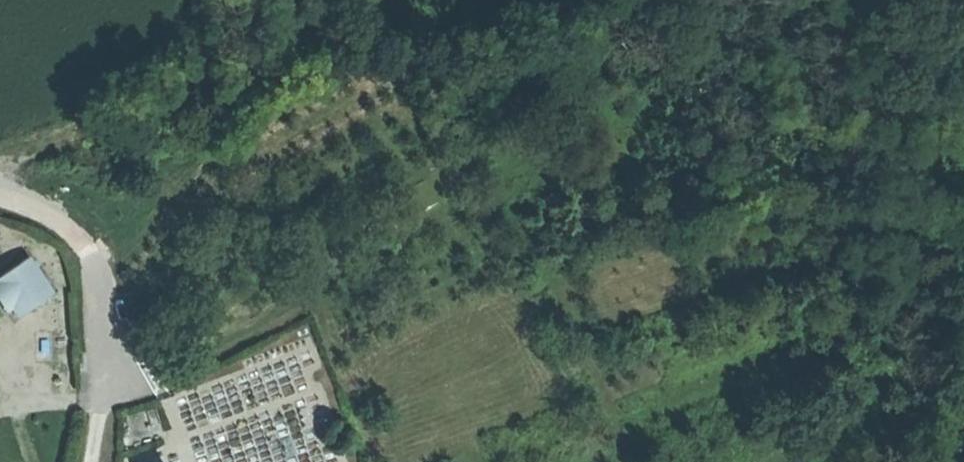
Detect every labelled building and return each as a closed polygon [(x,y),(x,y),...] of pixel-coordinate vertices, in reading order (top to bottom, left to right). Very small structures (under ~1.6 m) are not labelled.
[(29,254),(0,273),(0,298),(15,318),(55,290),(29,254)]
